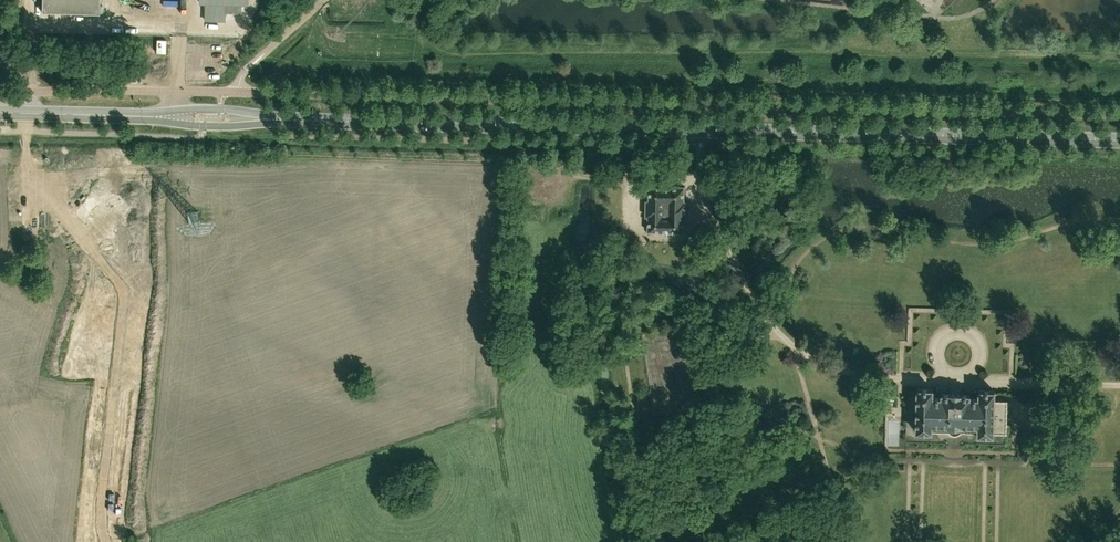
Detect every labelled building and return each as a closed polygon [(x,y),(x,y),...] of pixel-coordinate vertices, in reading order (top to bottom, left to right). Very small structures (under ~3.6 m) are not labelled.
[(103,0),(39,0),(39,2),(42,2),(42,12),(50,12),(50,16),(56,16),(56,12),(99,13),(99,4),(103,4),(103,0)] [(200,3),(205,3),(205,20),(224,20),(225,13),(241,13),(241,4),(247,4),(247,0),(200,0),(200,3)] [(936,11),(947,0),(926,0),(936,11)] [(166,53),(166,40),(157,40),(157,53),(166,53)] [(650,201),(647,201),(647,217),(649,217),(649,232),(684,232),(684,218),(687,218),(687,202),(684,202),(685,187),(650,186),(650,201)] [(918,389),(918,391),(917,432),(932,433),(932,425),(978,427),(978,436),(993,437),(993,434),(1006,434),(1007,401),(994,401),(994,391),(979,391),(979,399),(970,399),(970,395),(943,394),(942,398),(933,398),(934,390),(918,389)]
